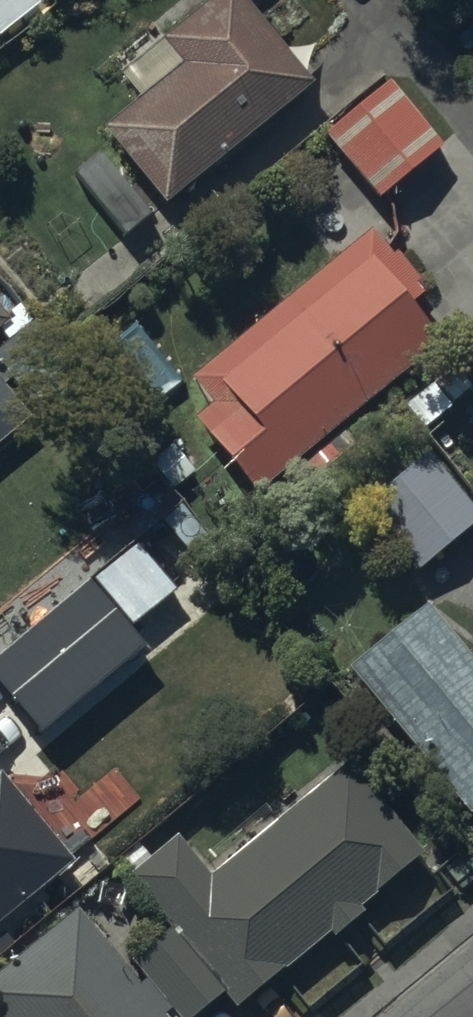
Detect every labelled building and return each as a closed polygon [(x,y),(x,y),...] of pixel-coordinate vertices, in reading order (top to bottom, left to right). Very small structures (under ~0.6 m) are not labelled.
[(310,86),(241,0),(215,0),(119,76),(140,101),(103,132),(113,144),(74,176),(125,238),(310,86)] [(443,150),(389,83),(324,136),(377,202),(443,150)] [(388,258),(368,234),(189,381),(210,407),(193,421),(256,495),(439,345),(409,308),(424,296),(418,288),(421,286),(394,254),(388,258)] [(0,410),(0,445),(17,431),(0,410)] [(428,455),(362,508),(417,574),(472,528),(472,510),(428,455)] [(91,581),(0,656),(0,688),(39,735),(123,667),(116,658),(137,641),(121,621),(144,602),(127,581),(106,599),(91,581)] [(349,672),(467,818),(472,813),(472,664),(427,608),(349,671),(349,672)] [(120,963),(77,912),(0,975),(0,1016),(168,1016),(171,1015),(173,1016),(198,1016),(222,997),(235,1013),(329,935),(333,941),(363,917),(358,910),(423,857),(348,766),(211,879),(179,840),(130,879),(172,930),(131,963),(146,981),(139,987),(120,963)] [(0,780),(0,925),(73,864),(69,859),(95,838),(71,809),(43,832),(0,780)]
